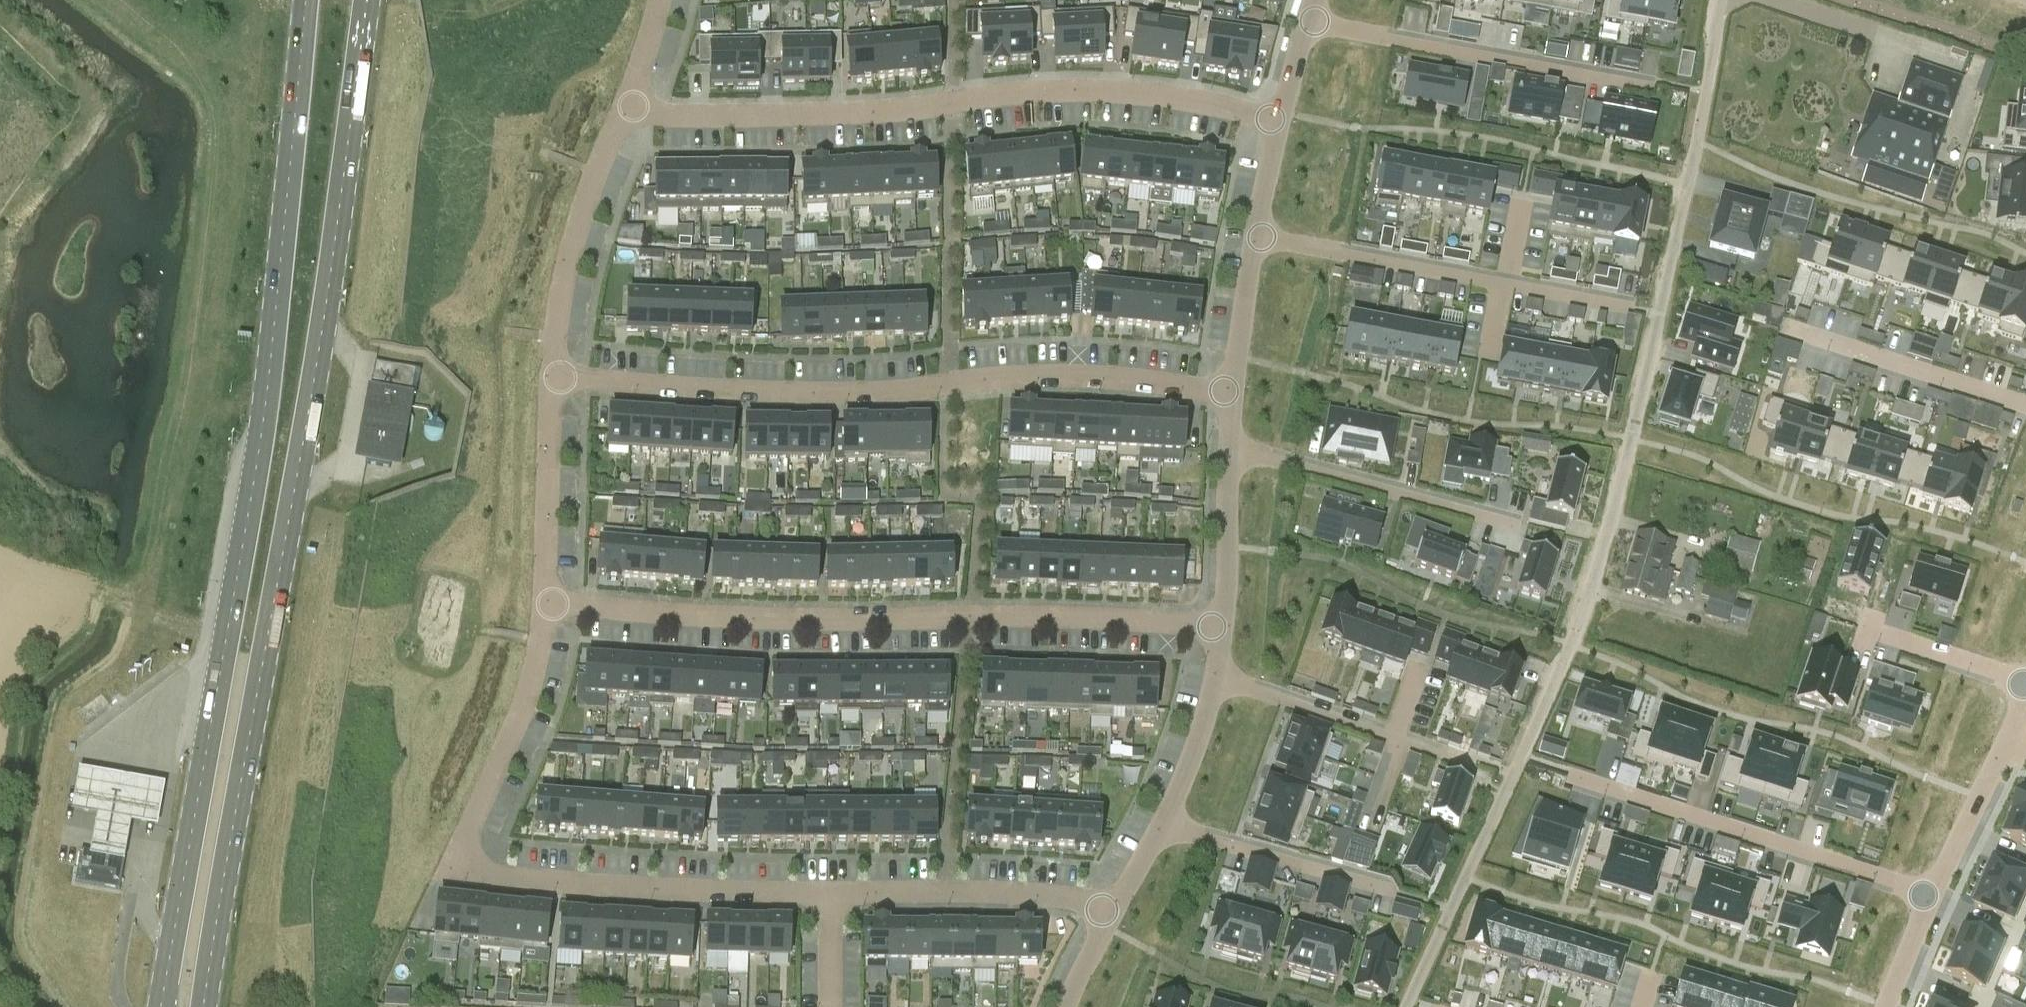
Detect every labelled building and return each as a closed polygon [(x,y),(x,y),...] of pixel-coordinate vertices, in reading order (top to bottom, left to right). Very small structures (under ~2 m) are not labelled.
[(910,0),(906,0),(897,1),(898,11),(911,10),(910,0)] [(911,10),(924,9),(923,0),(910,0),(911,10)] [(1553,0),(1511,0),(1510,5),(1551,13),(1553,0)] [(1551,13),(1591,20),(1594,0),(1553,0),(1551,13)] [(1623,0),(1622,0),(1609,0),(1605,21),(1646,29),(1647,24),(1646,24),(1651,0),(1623,0)] [(1646,24),(1647,24),(1673,29),(1679,0),(1651,0),(1646,24)] [(1027,21),(1005,22),(1004,22),(1006,62),(1008,62),(1030,61),(1029,37),(1041,36),(1040,14),(1040,10),(1026,11),(1027,21)] [(1155,65),(1163,16),(1127,10),(1123,36),(1136,38),(1132,62),(1155,65)] [(1452,12),(1439,10),(1434,35),(1448,38),(1452,12)] [(1113,11),(1076,12),(1079,62),(1103,61),(1101,37),(1114,36),(1113,11)] [(1004,22),(1005,22),(1005,12),(965,14),(964,40),(982,39),(983,63),(993,63),(993,66),(1008,65),(1008,62),(1006,62),(1004,22)] [(1076,12),(1040,14),(1041,36),(1041,40),(1054,39),(1055,64),(1079,62),(1076,12)] [(1199,21),(1163,16),(1155,65),(1179,69),(1182,45),(1195,47),(1195,45),(1199,21)] [(1227,74),(1235,25),(1199,19),(1199,21),(1195,45),(1207,46),(1203,71),(1226,74),(1227,74)] [(1227,74),(1226,74),(1226,77),(1240,80),(1241,76),(1251,78),(1254,54),(1270,56),(1277,31),(1235,25),(1227,74)] [(1601,27),(1600,39),(1614,41),(1615,28),(1601,27)] [(871,38),(871,33),(846,36),(851,84),(875,81),(875,79),(874,80),(871,38)] [(841,35),(805,36),(806,83),(830,83),(829,61),(841,61),(841,35)] [(806,83),(805,36),(770,37),(770,62),(782,62),(783,84),(806,83)] [(893,36),(871,38),(874,80),(875,79),(896,78),(893,41),(893,36)] [(757,39),(734,39),(735,86),(759,86),(758,62),(770,62),(770,37),(757,37),(757,39)] [(936,37),(914,39),(917,75),(916,76),(917,80),(930,79),(929,75),(939,74),(936,37)] [(735,86),(734,39),(698,40),(699,65),(711,65),(711,87),(735,86)] [(914,39),(893,41),(896,78),(916,76),(917,75),(914,39)] [(1560,45),(1557,59),(1565,60),(1568,46),(1560,45)] [(1636,73),(1640,53),(1615,48),(1611,67),(1636,73)] [(1690,82),(1695,57),(1681,54),(1676,80),(1690,82)] [(1420,63),(1414,93),(1461,102),(1467,72),(1420,63)] [(1873,97),(1853,157),(1874,164),(1867,184),(1920,202),(1961,82),(1912,65),(1898,106),(1873,97)] [(1489,85),(1501,87),(1504,71),(1492,69),(1489,85)] [(1566,121),(1566,123),(1577,125),(1581,103),(1559,99),(1562,88),(1522,80),(1516,116),(1555,123),(1556,119),(1566,121)] [(1482,110),(1485,92),(1472,90),(1468,108),(1482,110)] [(2001,150),(2025,153),(2025,93),(2020,92),(2015,134),(2003,133),(2001,150)] [(1605,99),(1604,107),(1585,104),(1581,127),(1600,131),(1599,135),(1643,143),(1650,108),(1605,99)] [(1053,183),(1074,181),(1069,143),(1069,142),(1047,144),(1047,146),(1048,146),(1049,146),(1053,183)] [(1109,148),(1110,148),(1110,147),(1086,144),(1080,192),(1105,194),(1106,185),(1105,185),(1109,148)] [(1048,146),(1047,146),(1028,148),(1033,190),(1054,188),(1053,184),(1053,183),(1048,147),(1048,146)] [(988,152),(988,148),(975,149),(975,150),(975,153),(965,154),(965,155),(969,193),(970,202),(989,200),(989,195),(992,195),(988,152)] [(1033,190),(1028,148),(1008,150),(1013,192),(1033,190)] [(1132,151),(1110,148),(1109,148),(1105,185),(1106,185),(1128,187),(1132,151)] [(1008,150),(988,152),(992,195),(1013,192),(1008,150)] [(1154,153),(1132,151),(1128,187),(1150,190),(1155,154),(1154,153)] [(1155,154),(1150,190),(1173,192),(1178,154),(1154,151),(1154,153),(1155,153),(1155,154)] [(1178,154),(1173,192),(1195,195),(1196,195),(1200,157),(1199,157),(1178,154)] [(1196,195),(1195,195),(1194,200),(1219,203),(1223,161),(1212,160),(1213,156),(1199,155),(1199,157),(1200,157),(1196,195)] [(914,199),(915,199),(937,198),(935,161),(925,161),(925,157),(911,158),(911,162),(913,162),(914,199)] [(1401,201),(1408,163),(1384,159),(1382,171),(1379,171),(1376,183),(1380,184),(1376,206),(1400,210),(1402,201),(1401,201)] [(1985,174),(2002,176),(1997,222),(2025,226),(2025,177),(2011,176),(2013,162),(1987,159),(1985,174)] [(891,163),(892,163),(892,161),(869,162),(872,210),(894,209),(894,204),(893,204),(891,163)] [(826,166),(827,166),(827,162),(813,163),(814,167),(802,167),(804,209),(829,208),(829,203),(828,203),(826,166)] [(849,165),(848,165),(849,202),(848,202),(849,211),(872,210),(869,162),(849,163),(849,165)] [(911,162),(892,163),(891,163),(893,204),(894,204),(915,203),(915,199),(914,199),(913,162),(911,162)] [(1408,163),(1401,201),(1402,201),(1422,205),(1429,167),(1408,163)] [(848,165),(827,166),(826,166),(828,203),(829,203),(848,202),(849,202),(848,165)] [(743,211),(743,166),(720,166),(720,168),(721,168),(721,211),(743,211)] [(765,166),(743,166),(743,211),(764,211),(764,168),(765,168),(765,166)] [(1429,167),(1422,205),(1442,208),(1443,208),(1450,171),(1449,170),(1429,167)] [(678,211),(678,168),(655,168),(655,211),(678,211)] [(699,168),(678,168),(678,211),(699,211),(699,168)] [(699,168),(699,211),(721,211),(721,168),(720,168),(699,168)] [(787,168),(765,168),(764,168),(764,211),(787,211),(787,168)] [(1472,173),(1464,212),(1465,213),(1487,216),(1492,186),(1516,191),(1519,173),(1493,168),(1491,177),(1472,173)] [(1443,208),(1442,208),(1440,218),(1464,222),(1465,213),(1464,212),(1472,173),(1449,169),(1449,170),(1450,171),(1443,208)] [(1956,175),(1942,170),(1937,184),(1932,199),(1947,204),(1956,175)] [(1570,241),(1579,194),(1559,191),(1561,181),(1535,176),(1531,193),(1555,198),(1548,237),(1570,241)] [(1600,198),(1579,194),(1570,241),(1592,245),(1593,241),(1592,241),(1600,198)] [(1789,197),(1783,219),(1807,225),(1813,203),(1789,197)] [(1620,202),(1600,198),(1592,241),(1593,241),(1614,245),(1615,241),(1614,241),(1621,202),(1620,202)] [(1714,232),(1709,248),(1753,260),(1766,212),(1722,200),(1718,216),(1716,216),(1711,232),(1714,232)] [(1621,202),(1614,241),(1615,241),(1637,245),(1645,205),(1620,201),(1620,202),(1621,202)] [(1049,221),(1036,222),(1036,232),(1050,232),(1049,221)] [(1036,232),(1036,222),(1023,223),(1023,233),(1036,232)] [(1123,233),(1124,223),(1111,222),(1110,232),(1123,233)] [(1124,223),(1123,233),(1136,234),(1137,224),(1124,223)] [(995,225),(996,235),(1009,234),(1008,224),(995,225)] [(1068,234),(1069,234),(1082,234),(1082,224),(1068,224),(1068,234)] [(1095,235),(1095,225),(1082,224),(1082,234),(1095,235)] [(996,235),(995,225),(982,227),(983,237),(996,235)] [(1818,243),(1810,267),(1848,280),(1863,235),(1864,235),(1865,233),(1841,225),(1834,243),(1833,243),(1832,246),(1833,247),(1833,248),(1818,243)] [(1167,238),(1169,228),(1156,227),(1154,237),(1167,238)] [(1182,230),(1169,228),(1167,238),(1180,240),(1182,230)] [(1379,249),(1391,251),(1395,231),(1383,229),(1379,249)] [(1191,232),(1190,242),(1203,244),(1204,235),(1191,232)] [(744,233),(744,249),(763,249),(763,233),(744,233)] [(929,234),(916,235),(917,245),(930,244),(929,234)] [(917,245),(916,235),(903,236),(904,246),(917,245)] [(1863,235),(1848,280),(1872,288),(1875,279),(1889,284),(1899,253),(1885,248),(1887,243),(1864,235),(1863,235)] [(886,237),(873,238),(873,248),(886,248),(886,237)] [(1057,247),(1057,238),(1056,237),(1043,238),(1044,248),(1057,247)] [(873,248),(873,238),(860,239),(860,249),(873,248)] [(1023,239),(1023,249),(1036,248),(1036,238),(1023,239)] [(1109,238),(1109,239),(1108,248),(1122,250),(1122,239),(1109,238)] [(691,240),(679,239),(679,248),(691,248),(691,240)] [(1023,249),(1023,239),(1010,240),(1010,250),(1023,249)] [(781,241),(782,254),(795,253),(795,240),(781,241)] [(830,250),(829,240),(816,241),(817,251),(830,250)] [(843,240),(829,240),(830,250),(843,250),(843,240)] [(1142,251),(1143,241),(1130,240),(1129,250),(1142,251)] [(721,250),(721,242),(709,241),(709,249),(721,250)] [(994,241),(981,243),(983,253),(996,251),(994,241)] [(1156,243),(1143,241),(1142,251),(1155,253),(1156,243)] [(733,242),(721,242),(721,250),(733,250),(733,242)] [(983,253),(981,243),(968,245),(970,255),(983,253)] [(1412,255),(1414,245),(1401,243),(1399,253),(1412,255)] [(1182,257),(1184,247),(1171,245),(1170,255),(1182,257)] [(1414,245),(1412,255),(1425,258),(1427,247),(1414,245)] [(1197,250),(1184,247),(1182,257),(1195,260),(1197,250)] [(1455,263),(1457,253),(1444,251),(1442,261),(1455,263)] [(651,261),(651,252),(639,252),(638,260),(651,261)] [(651,252),(651,261),(663,261),(663,253),(651,252)] [(1899,253),(1889,284),(1925,296),(1926,296),(1938,260),(1915,252),(1913,258),(1899,253)] [(902,262),(902,253),(889,254),(890,262),(902,262)] [(902,253),(902,262),(914,261),(914,253),(902,253)] [(1470,255),(1457,253),(1455,263),(1468,266),(1470,255)] [(781,263),(794,263),(793,254),(781,255),(781,263)] [(691,264),(692,255),(679,255),(679,263),(691,264)] [(704,256),(692,255),(691,264),(704,264),(704,256)] [(861,256),(861,264),(874,263),(873,255),(861,256)] [(732,265),(732,257),(720,256),(720,265),(732,265)] [(861,264),(861,256),(849,256),(849,264),(861,264)] [(732,257),(732,265),(744,266),(745,257),(732,257)] [(821,265),(820,257),(808,257),(808,266),(821,265)] [(832,257),(820,257),(821,265),(833,265),(832,257)] [(1925,296),(1922,305),(1947,313),(1950,304),(1964,309),(1974,278),(1960,274),(1962,268),(1938,260),(1926,296),(1925,296)] [(1694,262),(1690,277),(1722,286),(1726,272),(1694,262)] [(1562,283),(1564,273),(1551,270),(1549,281),(1562,283)] [(1608,271),(1606,281),(1605,291),(1617,293),(1621,273),(1608,271)] [(1383,274),(1375,272),(1373,285),(1381,286),(1383,274)] [(1577,275),(1564,273),(1562,283),(1575,285),(1577,275)] [(1119,277),(1096,275),(1083,274),(1081,314),(1092,315),(1091,324),(1113,326),(1113,325),(1114,325),(1114,324),(1118,287),(1119,277)] [(1402,290),(1404,278),(1396,276),(1394,288),(1402,290)] [(1974,278),(1964,309),(1978,313),(1976,318),(1999,325),(2000,326),(2013,285),(1990,277),(1988,283),(1974,278)] [(1413,279),(1404,278),(1402,290),(1410,291),(1413,279)] [(1605,291),(1606,281),(1594,278),(1592,288),(1605,291)] [(1996,335),(2021,343),(2025,327),(2025,286),(2013,282),(2013,285),(2000,326),(1999,325),(1996,335)] [(1049,323),(1047,323),(1047,324),(1070,323),(1067,283),(1046,285),(1049,323)] [(1447,286),(1439,284),(1437,296),(1445,298),(1447,286)] [(1049,323),(1046,285),(1026,286),(1028,324),(1047,323),(1049,323)] [(1028,324),(1026,286),(1006,287),(1008,325),(1028,324)] [(1455,287),(1447,286),(1445,298),(1453,299),(1455,287)] [(1006,287),(985,288),(988,326),(1008,325),(1006,287)] [(1138,289),(1136,289),(1118,287),(1114,325),(1134,327),(1138,289)] [(988,326),(985,288),(962,290),(965,327),(975,327),(975,331),(988,330),(988,326)] [(1158,291),(1156,291),(1138,289),(1134,327),(1154,329),(1158,291)] [(1179,294),(1177,293),(1158,291),(1154,329),(1174,331),(1175,331),(1179,294)] [(1175,331),(1174,331),(1173,335),(1185,336),(1186,336),(1187,332),(1197,334),(1201,296),(1199,296),(1179,294),(1175,331)] [(648,333),(649,296),(628,295),(627,333),(648,333)] [(670,296),(649,296),(648,333),(669,334),(669,332),(668,332),(670,296)] [(690,297),(670,296),(668,332),(669,332),(689,332),(690,297)] [(710,298),(690,297),(689,332),(709,333),(710,298)] [(731,299),(710,298),(709,333),(729,334),(730,334),(731,299)] [(730,334),(729,334),(729,336),(751,337),(752,299),(731,299),(730,334)] [(1535,302),(1526,300),(1524,313),(1532,314),(1535,302)] [(905,336),(904,336),(904,337),(926,337),(925,301),(904,302),(905,336)] [(883,302),(863,303),(864,337),(884,336),(883,302)] [(904,302),(883,302),(884,336),(904,336),(905,336),(904,302)] [(1543,303),(1535,302),(1532,314),(1540,315),(1543,303)] [(863,303),(842,304),(844,338),(864,337),(863,303)] [(823,340),(822,304),(802,305),(803,341),(823,340)] [(844,338),(842,304),(822,304),(823,340),(844,339),(844,338)] [(803,341),(802,305),(780,306),(782,342),(803,341)] [(1756,305),(1752,316),(1766,320),(1765,324),(1779,328),(1783,312),(1756,305)] [(1577,310),(1569,308),(1567,320),(1575,322),(1577,310)] [(1690,308),(1679,341),(1696,347),(1692,360),(1732,372),(1740,347),(1730,343),(1736,323),(1690,308)] [(1585,311),(1577,310),(1575,322),(1583,323),(1585,311)] [(1797,310),(1794,319),(1806,323),(1810,314),(1797,310)] [(1375,317),(1352,313),(1344,356),(1367,361),(1375,317)] [(1606,315),(1598,313),(1596,326),(1604,327),(1606,315)] [(1626,315),(1620,346),(1634,349),(1640,317),(1626,315)] [(1397,321),(1375,317),(1367,361),(1389,365),(1390,364),(1388,363),(1395,326),(1396,326),(1397,321)] [(1439,324),(1437,333),(1438,334),(1431,371),(1453,375),(1462,328),(1439,324)] [(1417,330),(1396,326),(1395,326),(1388,363),(1390,364),(1410,367),(1417,330)] [(1417,330),(1410,367),(1431,371),(1438,334),(1437,333),(1417,330)] [(1859,330),(1856,340),(1869,344),(1872,334),(1859,330)] [(1872,334),(1869,344),(1881,348),(1884,338),(1872,334)] [(1504,341),(1497,383),(1518,387),(1526,345),(1504,341)] [(1801,349),(1776,341),(1772,356),(1796,364),(1798,359),(1801,349)] [(1547,348),(1540,391),(1561,395),(1568,358),(1569,358),(1571,348),(1548,344),(1547,348)] [(1547,348),(1526,345),(1518,387),(1540,391),(1547,348)] [(1582,399),(1581,400),(1606,405),(1615,355),(1590,351),(1589,361),(1582,399)] [(1935,355),(1932,364),(1944,368),(1947,359),(1935,355)] [(1589,361),(1569,358),(1568,358),(1561,395),(1582,399),(1589,361)] [(1947,359),(1944,368),(1957,372),(1960,363),(1947,359)] [(1851,365),(1848,375),(1860,379),(1863,369),(1851,365)] [(1863,369),(1860,379),(1873,383),(1876,373),(1863,369)] [(1663,405),(1659,419),(1661,419),(1660,423),(1677,429),(1678,425),(1688,428),(1697,399),(1711,404),(1718,381),(1695,374),(1692,385),(1671,379),(1667,392),(1666,392),(1662,405),(1663,405)] [(2010,379),(2007,389),(2019,393),(2022,383),(2010,379)] [(406,414),(408,414),(413,389),(372,382),(367,407),(369,407),(361,452),(367,453),(365,464),(390,468),(392,458),(398,459),(406,414)] [(1926,390),(1923,399),(1935,403),(1939,394),(1926,390)] [(1939,394),(1935,403),(1948,407),(1951,398),(1939,394)] [(1752,415),(1756,402),(1739,397),(1735,410),(1752,415)] [(1770,401),(1762,425),(1777,430),(1776,431),(1775,431),(1774,434),(1775,434),(1769,453),(1794,461),(1795,459),(1794,458),(1808,413),(1770,401)] [(1033,409),(1034,409),(1034,405),(1021,404),(1021,408),(1011,408),(1009,449),(1031,450),(1033,409)] [(1907,422),(1919,426),(1923,412),(1912,408),(1907,422)] [(1033,409),(1031,450),(1052,452),(1053,452),(1055,410),(1034,409),(1033,409)] [(1076,409),(1076,411),(1074,453),(1075,453),(1097,454),(1097,449),(1096,449),(1098,411),(1076,409)] [(1053,452),(1052,452),(1052,456),(1075,458),(1075,453),(1074,453),(1076,411),(1055,410),(1053,452)] [(629,450),(631,412),(610,411),(608,448),(629,450)] [(1121,412),(1098,411),(1096,449),(1097,449),(1117,450),(1118,450),(1120,414),(1121,412)] [(631,412),(629,450),(649,451),(652,413),(631,412)] [(1163,416),(1161,453),(1183,454),(1185,417),(1175,417),(1175,413),(1162,412),(1162,416),(1163,416)] [(652,413),(649,451),(670,452),(673,417),(673,415),(652,413)] [(1808,413),(1794,458),(1795,459),(1818,466),(1820,460),(1834,465),(1843,434),(1829,429),(1832,420),(1808,413)] [(1118,450),(1117,450),(1116,460),(1139,461),(1140,452),(1139,451),(1141,415),(1120,414),(1118,450)] [(1376,460),(1382,424),(1330,414),(1324,450),(1347,455),(1345,462),(1358,465),(1360,457),(1376,460)] [(2001,414),(1998,424),(2011,428),(2014,418),(2001,414)] [(1163,416),(1162,416),(1141,415),(1139,451),(1140,452),(1161,453),(1163,416)] [(673,417),(670,452),(690,454),(692,418),(673,417)] [(712,417),(712,420),(713,420),(710,455),(732,456),(734,418),(712,417)] [(692,418),(690,454),(710,455),(713,420),(712,420),(692,418)] [(907,462),(906,462),(906,467),(929,466),(929,419),(906,419),(906,421),(907,462)] [(866,422),(867,422),(866,420),(843,420),(844,463),(867,462),(867,458),(866,458),(866,422)] [(767,459),(767,421),(746,421),(746,459),(767,459)] [(767,421),(767,459),(787,459),(788,424),(788,421),(767,421)] [(808,424),(808,459),(829,460),(829,422),(807,421),(807,424),(808,424)] [(906,421),(886,422),(887,457),(886,457),(886,462),(906,462),(907,462),(906,421)] [(886,422),(867,422),(866,422),(866,458),(867,458),(886,457),(887,457),(886,422)] [(808,424),(807,424),(788,424),(787,459),(808,459),(808,424)] [(1423,444),(1425,432),(1413,430),(1411,442),(1423,444)] [(1843,434),(1834,465),(1847,469),(1846,475),(1870,482),(1882,441),(1881,441),(1859,433),(1857,438),(1843,434)] [(1882,441),(1870,482),(1894,489),(1895,484),(1909,488),(1918,458),(1904,454),(1908,444),(1883,436),(1881,441),(1882,441)] [(1521,453),(1529,455),(1532,441),(1524,439),(1521,453)] [(1470,441),(1469,447),(1449,443),(1444,468),(1464,472),(1463,478),(1489,483),(1490,476),(1507,479),(1510,461),(1506,461),(1507,453),(1494,451),(1495,445),(1470,441)] [(1421,456),(1409,454),(1407,463),(1419,465),(1421,456)] [(1918,458),(1909,488),(1923,492),(1921,498),(1944,505),(1945,506),(1956,470),(1955,470),(1918,458)] [(1944,505),(1944,508),(1968,515),(1982,472),(1957,464),(1955,470),(1956,470),(1945,506),(1944,505)] [(1533,501),(1528,523),(1565,532),(1568,518),(1572,520),(1584,473),(1556,466),(1547,504),(1533,501)] [(1050,493),(1051,483),(1038,482),(1037,493),(1050,493)] [(1015,483),(1016,493),(1029,493),(1029,483),(1015,483)] [(1064,483),(1051,483),(1050,493),(1063,493),(1064,483)] [(626,494),(627,485),(614,484),(614,493),(626,494)] [(627,485),(626,494),(638,494),(639,486),(627,485)] [(1137,498),(1138,487),(1125,486),(1124,496),(1137,498)] [(667,496),(667,488),(655,487),(655,496),(667,496)] [(1094,498),(1094,488),(1081,487),(1081,497),(1094,498)] [(1138,487),(1137,498),(1150,499),(1151,489),(1138,487)] [(667,488),(667,496),(679,497),(680,489),(667,488)] [(1094,488),(1094,498),(1107,499),(1107,488),(1094,488)] [(708,499),(708,491),(696,490),(695,498),(708,499)] [(1160,490),(1158,500),(1172,501),(1173,491),(1160,490)] [(720,491),(708,491),(708,499),(720,500),(720,491)] [(907,493),(907,501),(920,501),(919,493),(907,493)] [(867,495),(867,503),(879,503),(879,494),(867,495)] [(907,502),(907,494),(895,494),(895,502),(907,502)] [(807,503),(807,495),(795,495),(795,503),(807,503)] [(807,495),(807,503),(819,503),(819,495),(807,495)] [(867,503),(867,495),(854,495),(855,503),(867,503)] [(757,505),(758,497),(746,496),(745,504),(757,505)] [(758,497),(757,505),(769,506),(770,497),(758,497)] [(625,510),(625,500),(612,499),(612,509),(625,510)] [(625,500),(625,510),(638,511),(638,501),(625,500)] [(1013,509),(1013,501),(1001,500),(1000,509),(1013,509)] [(1040,509),(1041,500),(1029,500),(1028,508),(1040,509)] [(1053,501),(1041,500),(1040,509),(1053,509),(1053,501)] [(1081,509),(1082,501),(1069,500),(1069,509),(1081,509)] [(1094,501),(1082,501),(1081,509),(1094,510),(1094,501)] [(666,513),(666,503),(653,502),(653,512),(666,513)] [(666,503),(666,513),(679,514),(679,503),(666,503)] [(1122,512),(1122,503),(1110,503),(1110,511),(1122,512)] [(1122,503),(1122,512),(1134,512),(1135,504),(1122,503)] [(757,515),(757,505),(744,504),(744,515),(757,515)] [(1314,539),(1337,545),(1338,541),(1374,551),(1383,520),(1324,504),(1314,539)] [(711,516),(712,506),(699,505),(698,515),(711,516)] [(757,505),(757,515),(770,516),(770,506),(769,506),(757,505)] [(712,506),(711,516),(724,517),(725,506),(712,506)] [(1163,516),(1163,508),(1151,507),(1150,516),(1163,516)] [(942,508),(929,509),(929,519),(942,518),(942,508)] [(1163,508),(1163,516),(1175,517),(1175,508),(1163,508)] [(798,519),(798,509),(784,509),(784,519),(798,519)] [(798,509),(798,519),(811,520),(811,510),(798,509)] [(889,519),(888,509),(875,509),(875,519),(889,519)] [(901,509),(888,509),(889,519),(902,519),(901,509)] [(929,519),(929,509),(916,509),(916,519),(929,519)] [(848,520),(847,510),(834,510),(835,520),(848,520)] [(861,510),(847,510),(848,520),(861,520),(861,510)] [(1639,534),(1631,561),(1667,571),(1675,545),(1639,534)] [(1731,537),(1723,566),(1752,574),(1760,545),(1731,537)] [(1853,538),(1837,588),(1868,598),(1884,548),(1853,538)] [(1465,569),(1470,556),(1423,540),(1414,566),(1469,586),(1474,573),(1465,569)] [(619,578),(622,543),(601,542),(598,576),(607,577),(607,581),(620,582),(620,578),(619,578)] [(642,545),(622,543),(619,578),(620,578),(640,579),(642,545)] [(1543,602),(1559,554),(1522,543),(1518,556),(1527,559),(1516,593),(1543,602)] [(663,547),(642,545),(640,579),(660,581),(663,547)] [(1489,549),(1481,546),(1477,557),(1484,560),(1489,549)] [(683,548),(663,547),(660,581),(680,583),(683,548)] [(683,548),(680,583),(680,584),(701,586),(704,550),(683,548)] [(1017,583),(1018,549),(997,549),(996,584),(1018,585),(1018,583),(1017,583)] [(1039,550),(1018,549),(1017,583),(1018,583),(1037,584),(1039,550)] [(1497,552),(1489,549),(1485,560),(1493,563),(1497,552)] [(734,585),(735,551),(714,550),(713,585),(733,585),(734,585)] [(1059,551),(1039,550),(1037,584),(1057,585),(1058,585),(1059,551)] [(734,585),(733,585),(733,587),(754,588),(756,552),(735,551),(734,585)] [(951,551),(930,552),(931,586),(930,586),(930,590),(943,590),(943,586),(952,585),(951,551)] [(1058,585),(1057,585),(1057,587),(1078,588),(1080,552),(1059,551),(1058,585)] [(756,552),(754,588),(776,589),(776,587),(775,587),(776,552),(756,552)] [(796,553),(776,552),(775,587),(776,587),(795,587),(796,553)] [(889,552),(869,553),(870,589),(891,588),(891,587),(890,587),(889,552)] [(910,552),(889,552),(890,587),(891,587),(910,586),(910,552)] [(931,586),(930,552),(910,552),(910,586),(930,586),(931,586)] [(1080,552),(1078,588),(1099,588),(1099,587),(1100,553),(1080,552)] [(818,554),(796,553),(795,587),(816,588),(818,554)] [(849,588),(848,553),(827,554),(828,588),(848,588),(849,588)] [(849,588),(848,588),(848,589),(870,589),(869,553),(848,553),(849,588)] [(1120,554),(1100,553),(1099,587),(1119,588),(1120,554)] [(1120,554),(1119,588),(1139,589),(1141,555),(1120,554)] [(1161,555),(1141,555),(1139,589),(1159,589),(1160,589),(1161,555)] [(1160,589),(1159,589),(1159,591),(1181,592),(1182,556),(1161,555),(1160,589)] [(1383,558),(1373,555),(1370,564),(1380,567),(1383,558)] [(1919,559),(1909,591),(1955,605),(1965,573),(1919,559)] [(1685,560),(1681,575),(1696,580),(1700,565),(1685,560)] [(1631,561),(1622,592),(1649,600),(1649,599),(1664,604),(1673,573),(1667,571),(1631,561)] [(1798,569),(1795,577),(1809,582),(1811,574),(1798,569)] [(1681,575),(1676,592),(1691,596),(1696,580),(1681,575)] [(1707,582),(1702,600),(1710,602),(1705,618),(1729,625),(1738,592),(1707,582)] [(1902,596),(1898,608),(1916,614),(1920,601),(1902,596)] [(1354,611),(1333,603),(1329,614),(1326,613),(1321,625),(1325,627),(1321,637),(1342,644),(1342,645),(1354,611)] [(1342,645),(1342,644),(1341,646),(1362,653),(1376,615),(1355,607),(1354,611),(1342,645)] [(1814,614),(1812,621),(1824,625),(1826,618),(1814,614)] [(1376,615),(1362,653),(1383,660),(1396,622),(1376,615)] [(1416,629),(1396,622),(1383,660),(1404,668),(1410,651),(1426,657),(1436,630),(1418,623),(1416,629)] [(1467,690),(1481,652),(1461,645),(1463,640),(1445,633),(1435,660),(1452,666),(1446,683),(1467,690)] [(1502,660),(1481,652),(1467,690),(1488,698),(1488,696),(1500,663),(1501,663),(1502,660)] [(607,697),(610,658),(587,657),(585,696),(607,697)] [(1811,657),(1797,700),(1801,701),(1799,705),(1813,710),(1815,706),(1830,711),(1833,704),(1846,709),(1857,675),(1844,671),(1845,668),(1811,657)] [(632,660),(610,658),(607,697),(629,699),(632,660)] [(632,660),(629,699),(650,700),(651,700),(653,661),(632,660)] [(651,700),(650,700),(649,707),(673,709),(673,701),(672,701),(675,663),(653,661),(651,700)] [(696,664),(675,663),(672,701),(673,701),(694,703),(696,664)] [(1521,670),(1501,663),(1500,663),(1488,696),(1509,704),(1513,693),(1517,695),(1521,682),(1518,681),(1521,670)] [(718,665),(696,664),(694,703),(715,704),(718,665)] [(739,667),(718,665),(715,704),(737,706),(739,667)] [(762,668),(739,667),(737,706),(759,707),(762,668)] [(1004,706),(1005,671),(1006,671),(1006,668),(982,667),(981,710),(1004,711),(1005,706),(1004,706)] [(796,708),(796,669),(773,669),(773,708),(795,708),(796,708)] [(796,708),(795,708),(795,715),(818,715),(818,708),(817,708),(817,669),(796,669),(796,708)] [(839,708),(839,669),(817,669),(817,708),(818,708),(838,708),(839,708)] [(839,708),(838,708),(838,713),(860,713),(861,713),(861,669),(839,669),(839,708)] [(861,713),(860,713),(860,715),(883,715),(883,713),(882,713),(882,669),(861,669),(861,713)] [(904,669),(882,669),(882,713),(883,713),(905,713),(905,708),(904,708),(904,669)] [(925,669),(904,669),(904,708),(905,708),(924,708),(925,708),(925,669)] [(948,669),(925,669),(925,708),(924,708),(924,715),(948,715),(948,669)] [(1070,670),(1047,669),(1047,672),(1048,672),(1047,712),(1068,713),(1070,670)] [(1873,687),(1863,717),(1878,722),(1877,725),(1889,729),(1890,726),(1910,732),(1920,699),(1889,689),(1892,678),(1893,677),(1891,676),(1874,670),(1871,669),(1866,684),(1873,687)] [(1092,671),(1070,670),(1068,713),(1089,714),(1090,714),(1091,673),(1092,673),(1092,671)] [(1026,671),(1006,671),(1005,671),(1004,706),(1005,706),(1024,707),(1025,707),(1026,671)] [(1026,671),(1025,707),(1024,707),(1024,712),(1047,712),(1048,672),(1047,672),(1026,671)] [(1134,675),(1133,710),(1132,710),(1132,720),(1155,721),(1157,673),(1134,672),(1134,675)] [(1091,673),(1090,714),(1089,714),(1089,719),(1112,719),(1112,710),(1113,674),(1092,673),(1091,673)] [(1134,675),(1113,674),(1112,710),(1132,710),(1133,710),(1134,675)] [(1584,687),(1575,714),(1610,725),(1606,737),(1627,744),(1635,721),(1624,717),(1629,702),(1610,696),(1610,694),(1600,690),(1599,692),(1584,687)] [(1323,700),(1325,692),(1314,688),(1311,696),(1323,700)] [(1337,696),(1325,692),(1323,700),(1334,704),(1337,696)] [(1363,715),(1366,707),(1355,703),(1352,711),(1363,715)] [(1366,707),(1363,715),(1375,719),(1378,711),(1366,707)] [(1639,735),(1632,758),(1671,771),(1672,766),(1671,766),(1686,721),(1661,713),(1653,739),(1639,735)] [(1284,745),(1324,760),(1332,738),(1328,736),(1330,728),(1308,721),(1306,728),(1292,723),(1290,728),(1287,727),(1282,741),(1285,742),(1284,745)] [(1686,721),(1671,766),(1672,766),(1695,774),(1694,778),(1708,783),(1715,759),(1702,755),(1711,729),(1686,721)] [(594,732),(593,740),(605,741),(605,732),(594,732)] [(626,742),(627,734),(615,733),(615,742),(626,742)] [(1448,745),(1451,737),(1439,733),(1436,741),(1448,745)] [(638,734),(627,734),(626,742),(638,743),(638,734)] [(658,736),(658,744),(669,745),(670,736),(658,736)] [(670,736),(669,745),(681,746),(681,737),(670,736)] [(1462,741),(1451,737),(1448,745),(1459,749),(1462,741)] [(1544,737),(1539,753),(1551,756),(1556,741),(1544,737)] [(701,738),(701,747),(712,748),(713,739),(701,738)] [(713,739),(712,748),(724,748),(724,740),(713,739)] [(1727,760),(1720,785),(1762,798),(1778,748),(1753,740),(1745,766),(1727,760)] [(796,750),(796,741),(784,741),(784,750),(796,750)] [(796,741),(796,750),(807,750),(807,741),(796,741)] [(839,741),(827,741),(828,750),(839,750),(839,741)] [(882,750),(882,741),(871,741),(871,750),(882,750)] [(894,741),(882,741),(882,750),(894,750),(894,741)] [(925,750),(925,741),(914,741),(914,750),(925,750)] [(937,741),(925,741),(925,750),(937,750),(937,741)] [(1380,758),(1384,746),(1370,741),(1366,753),(1380,758)] [(753,750),(764,751),(765,742),(753,742),(753,750)] [(969,751),(982,752),(982,743),(970,743),(969,751)] [(1011,752),(1024,752),(1024,744),(1012,744),(1011,752)] [(1036,744),(1024,744),(1024,752),(1036,752),(1036,744)] [(563,756),(564,746),(551,745),(550,756),(563,756)] [(1045,753),(1057,753),(1058,745),(1046,745),(1045,753)] [(1324,760),(1284,745),(1283,749),(1279,748),(1275,761),(1278,763),(1276,768),(1288,772),(1285,779),(1307,786),(1310,780),(1316,782),(1324,760)] [(564,746),(563,756),(576,757),(577,747),(564,746)] [(1489,759),(1492,751),(1480,747),(1477,755),(1489,759)] [(604,759),(605,749),(592,748),(591,758),(604,759)] [(1778,748),(1762,798),(1800,811),(1807,787),(1794,783),(1803,756),(1778,748)] [(605,749),(604,759),(617,760),(618,750),(605,749)] [(1110,757),(1122,758),(1123,749),(1110,749),(1110,757)] [(645,761),(645,751),(632,750),(632,760),(645,761)] [(1081,758),(1088,759),(1088,758),(1089,750),(1076,750),(1076,758),(1081,758)] [(1101,751),(1089,750),(1088,758),(1100,759),(1101,751)] [(658,752),(645,751),(645,761),(658,762),(658,752)] [(1131,759),(1144,760),(1144,751),(1132,751),(1131,759)] [(686,763),(686,753),(673,752),(673,762),(686,763)] [(686,753),(686,763),(699,764),(699,753),(686,753)] [(710,763),(722,763),(722,754),(710,754),(710,763)] [(1412,782),(1420,759),(1408,754),(1400,778),(1412,782)] [(870,764),(870,755),(858,755),(858,764),(870,764)] [(881,755),(870,755),(870,764),(881,764),(881,755)] [(913,764),(913,755),(901,755),(901,764),(913,764)] [(913,755),(913,764),(924,764),(924,755),(913,755)] [(740,765),(752,765),(752,756),(740,756),(740,765)] [(783,764),(783,756),(772,756),(772,764),(783,764)] [(795,756),(783,756),(783,764),(795,764),(795,756)] [(827,764),(826,756),(815,756),(815,764),(827,764)] [(838,756),(826,756),(827,764),(838,764),(838,756)] [(994,768),(994,758),(981,758),(981,768),(994,768)] [(1007,758),(994,758),(994,768),(1007,769),(1007,758)] [(1081,769),(1081,758),(1076,758),(1068,758),(1068,768),(1081,769)] [(1081,758),(1081,769),(1094,769),(1094,759),(1081,758)] [(1037,769),(1038,759),(1025,759),(1024,769),(1037,769)] [(1038,759),(1037,769),(1051,770),(1051,760),(1038,759)] [(76,767),(69,807),(94,812),(132,818),(155,822),(162,782),(76,767)] [(1458,827),(1472,785),(1436,773),(1431,786),(1440,789),(1430,818),(1458,827)] [(1827,773),(1814,811),(1832,817),(1835,805),(1881,820),(1891,789),(1869,783),(1871,778),(1869,778),(1869,779),(1860,776),(1860,775),(1859,774),(1858,779),(1840,773),(1839,777),(1827,773)] [(1283,785),(1269,780),(1267,786),(1264,784),(1259,798),(1263,799),(1261,803),(1306,819),(1314,797),(1305,793),(1307,786),(1285,779),(1283,785)] [(1367,796),(1356,792),(1352,802),(1363,806),(1367,796)] [(2013,809),(2015,810),(2013,815),(2014,816),(2014,815),(2025,820),(2025,793),(2024,792),(2022,797),(2019,795),(2013,809)] [(558,830),(560,796),(539,794),(536,828),(545,829),(545,833),(558,834),(558,830)] [(826,843),(826,804),(826,795),(806,795),(806,797),(806,804),(805,804),(805,843),(826,843)] [(826,795),(826,804),(826,843),(848,843),(848,804),(849,804),(849,795),(826,795)] [(581,797),(560,796),(558,830),(577,831),(578,831),(581,797)] [(578,831),(577,831),(577,833),(598,835),(601,799),(581,797),(578,831)] [(805,804),(806,804),(806,797),(782,797),(782,804),(783,804),(783,843),(805,843),(805,804)] [(1033,846),(1035,808),(1034,808),(1035,799),(1014,798),(1014,806),(1011,843),(1010,843),(1010,845),(1033,846)] [(1034,808),(1035,808),(1033,846),(1055,848),(1055,846),(1054,846),(1057,799),(1035,798),(1035,799),(1034,808)] [(621,800),(601,799),(598,835),(619,837),(620,835),(619,835),(621,800)] [(1079,801),(1057,799),(1054,846),(1055,846),(1075,847),(1076,847),(1079,801)] [(642,802),(621,800),(619,835),(620,835),(639,836),(642,802)] [(890,800),(890,804),(891,804),(891,843),(913,843),(913,804),(914,804),(914,800),(890,800)] [(1076,847),(1075,847),(1075,851),(1089,852),(1089,848),(1098,849),(1101,802),(1079,801),(1076,847)] [(642,802),(639,836),(659,838),(662,804),(642,802)] [(990,841),(992,805),(970,803),(967,840),(976,840),(976,844),(990,845),(990,841)] [(1306,819),(1261,803),(1260,806),(1257,805),(1252,819),(1255,820),(1253,825),(1267,830),(1264,837),(1286,845),(1289,838),(1298,841),(1306,819)] [(1527,841),(1522,856),(1569,871),(1584,821),(1560,810),(1543,805),(1543,804),(1542,803),(1537,819),(1535,818),(1534,821),(1535,821),(1530,840),(1526,839),(1526,841),(1527,841)] [(662,804),(659,838),(679,839),(680,840),(682,805),(662,804)] [(740,843),(740,804),(717,804),(717,843),(740,843)] [(762,804),(740,804),(740,843),(762,843),(762,804)] [(783,804),(782,804),(762,804),(762,843),(783,843),(783,804)] [(870,804),(849,804),(848,804),(848,843),(870,843),(870,804)] [(890,804),(870,804),(870,843),(891,843),(891,804),(890,804)] [(935,804),(914,804),(913,804),(913,843),(935,843),(935,804)] [(680,840),(679,839),(679,843),(692,844),(692,841),(701,841),(704,807),(682,805),(680,840)] [(1014,806),(992,805),(990,841),(1010,843),(1011,843),(1014,806)] [(132,818),(94,812),(87,851),(125,859),(132,818)] [(1649,815),(1641,813),(1637,825),(1645,828),(1649,815)] [(2005,838),(2025,847),(2025,820),(2014,815),(2014,816),(2005,838)] [(1346,821),(1342,832),(1353,836),(1357,825),(1346,821)] [(1353,836),(1342,832),(1334,829),(1330,840),(1349,847),(1353,836)] [(1378,841),(1355,832),(1350,844),(1374,853),(1378,841)] [(1602,832),(1594,856),(1608,860),(1600,886),(1625,894),(1639,849),(1615,842),(1617,837),(1602,832)] [(1428,885),(1435,869),(1438,870),(1448,846),(1419,833),(1402,873),(1428,885)] [(1723,840),(1716,837),(1712,850),(1719,852),(1723,840)] [(1639,849),(1625,894),(1650,902),(1658,875),(1671,879),(1678,856),(1664,851),(1663,856),(1639,849)] [(120,891),(125,859),(87,851),(81,851),(75,883),(120,891)] [(1243,886),(1256,890),(1263,865),(1250,861),(1243,886)] [(1983,883),(2025,901),(2025,868),(2024,873),(1995,861),(1991,870),(1988,869),(1983,883)] [(1693,862),(1685,887),(1699,891),(1691,916),(1716,924),(1730,879),(1731,879),(1732,874),(1693,862)] [(1275,868),(1263,865),(1256,890),(1268,893),(1275,868)] [(1730,879),(1716,924),(1741,932),(1749,906),(1762,910),(1770,886),(1755,881),(1753,886),(1731,879),(1730,879)] [(1316,906),(1329,910),(1335,885),(1323,881),(1316,906)] [(1296,883),(1292,898),(1310,902),(1314,888),(1296,883)] [(1864,911),(1871,888),(1856,883),(1849,906),(1864,911)] [(1975,907),(2004,919),(1999,931),(2023,941),(2025,935),(2025,927),(2024,926),(2025,922),(2025,901),(1983,883),(1977,897),(1979,898),(1975,907)] [(1348,888),(1335,885),(1329,910),(1341,913),(1348,888)] [(459,938),(458,938),(462,900),(439,898),(434,945),(458,948),(459,938)] [(484,905),(485,902),(462,900),(458,938),(459,938),(479,940),(480,940),(484,905)] [(1392,916),(1415,922),(1419,908),(1396,901),(1392,916)] [(1786,901),(1778,925),(1801,932),(1796,949),(1827,959),(1841,914),(1810,904),(1809,907),(1786,901)] [(1221,955),(1237,959),(1250,912),(1218,903),(1211,931),(1217,932),(1213,949),(1222,951),(1221,955)] [(484,905),(480,940),(479,940),(478,950),(500,952),(505,907),(484,905)] [(527,909),(526,909),(505,907),(500,952),(523,954),(523,950),(522,949),(527,909)] [(550,909),(526,907),(526,909),(527,909),(522,949),(523,950),(546,952),(550,909)] [(1476,910),(1465,949),(1488,956),(1489,955),(1488,955),(1499,918),(1499,919),(1500,917),(1476,910)] [(1273,948),(1281,921),(1250,912),(1237,959),(1252,963),(1253,959),(1263,962),(1267,946),(1273,948)] [(582,954),(584,916),(585,916),(585,914),(562,913),(559,952),(582,954)] [(627,916),(605,915),(605,917),(606,918),(603,955),(625,957),(627,916)] [(606,918),(605,917),(585,916),(584,916),(582,954),(603,955),(606,918)] [(650,918),(627,916),(625,957),(647,958),(649,920),(650,920),(650,918)] [(1499,918),(1488,955),(1489,955),(1508,961),(1519,924),(1499,919),(1499,918)] [(670,921),(670,922),(668,959),(691,961),(693,921),(670,919),(670,921)] [(728,955),(728,921),(729,921),(729,920),(707,919),(706,954),(728,955)] [(650,920),(649,920),(647,958),(668,959),(670,922),(670,921),(650,920)] [(790,921),(768,920),(768,922),(769,922),(768,956),(790,957),(790,921)] [(748,956),(749,922),(729,921),(728,921),(728,955),(748,956)] [(887,925),(888,925),(888,921),(874,921),(874,925),(865,925),(864,972),(888,972),(888,962),(887,962),(887,925)] [(769,922),(768,922),(749,922),(748,956),(768,956),(769,922)] [(1017,964),(1039,964),(1039,927),(1031,927),(1031,923),(1016,923),(1016,927),(1017,927),(1017,964)] [(1294,975),(1310,979),(1322,932),(1291,923),(1284,951),(1290,952),(1285,969),(1295,971),(1294,975)] [(930,963),(929,963),(929,972),(952,972),(952,924),(930,924),(930,926),(931,926),(930,963)] [(952,924),(952,972),(973,973),(974,926),(975,926),(975,924),(952,924)] [(1519,924),(1508,961),(1529,967),(1540,931),(1519,924)] [(909,926),(888,925),(887,925),(887,962),(888,962),(909,962),(909,926)] [(909,926),(909,962),(929,963),(930,963),(931,926),(930,926),(909,926)] [(995,926),(975,926),(974,926),(973,973),(996,973),(996,968),(995,968),(995,926)] [(1017,927),(1016,927),(995,926),(995,968),(996,968),(1017,968),(1017,964),(1017,927)] [(1961,934),(1955,948),(1957,949),(1956,953),(2004,973),(2013,952),(2018,954),(2023,941),(1999,931),(1994,942),(1965,930),(1963,935),(1961,934)] [(1540,931),(1529,967),(1550,973),(1561,937),(1540,931)] [(1354,940),(1322,932),(1310,979),(1325,983),(1326,980),(1336,982),(1340,966),(1346,968),(1354,940)] [(1561,937),(1550,973),(1571,979),(1581,943),(1561,937)] [(1581,943),(1571,979),(1591,985),(1602,949),(1581,943)] [(1373,992),(1385,996),(1390,980),(1393,980),(1397,964),(1394,963),(1397,952),(1366,944),(1354,987),(1358,988),(1357,992),(1372,996),(1373,992)] [(1602,949),(1591,985),(1614,992),(1625,956),(1602,949)] [(1946,976),(1975,988),(1970,999),(1988,1006),(1995,1006),(1999,997),(1995,995),(2004,973),(1956,953),(1946,976)] [(1674,1006),(1699,1006),(1706,983),(1684,976),(1674,1006)] [(1699,1006),(1722,1006),(1727,989),(1706,983),(1699,1006)] [(1722,1006),(1744,1006),(1748,995),(1747,995),(1727,989),(1722,1006)] [(439,1000),(452,1002),(453,993),(440,992),(439,1000)] [(1744,1006),(1767,1006),(1769,999),(1748,992),(1747,995),(1748,995),(1744,1006)] [(465,994),(453,993),(452,1002),(464,1003),(465,994)] [(473,1003),(485,1004),(486,996),(474,994),(473,1003)] [(1189,1000),(1167,994),(1166,999),(1156,996),(1154,1006),(1187,1006),(1189,1000)] [(1451,1006),(1452,1006),(1459,1006),(1461,997),(1454,995),(1451,1006)] [(495,1004),(507,1005),(508,997),(495,996),(495,1004)] [(516,1005),(529,1006),(530,998),(517,997),(516,1005)] [(1930,1006),(1956,1006),(1934,998),(1930,1006)] [(564,1000),(552,999),(551,1006),(564,1006),(564,1000)]
